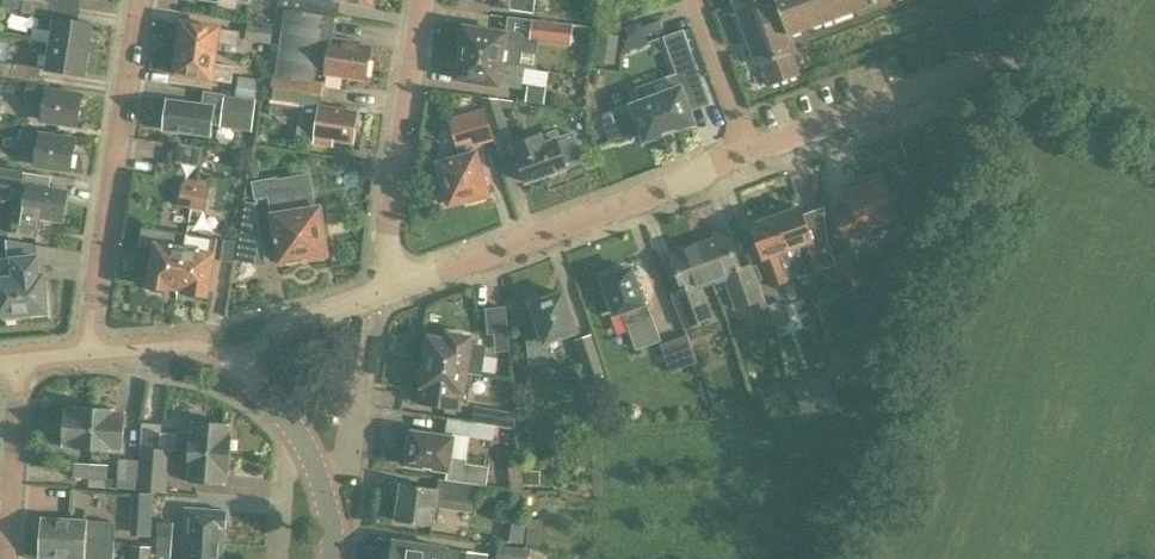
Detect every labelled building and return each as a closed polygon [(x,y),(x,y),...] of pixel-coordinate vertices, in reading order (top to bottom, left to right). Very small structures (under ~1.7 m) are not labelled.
[(50,4),(25,0),(23,0),(21,13),(40,16),(48,17),(50,4)] [(277,9),(284,10),(310,14),(312,2),(301,0),(278,0),(277,9)] [(508,9),(508,10),(533,14),(535,1),(536,0),(475,0),(492,2),(491,7),(508,9)] [(755,67),(760,65),(768,87),(799,76),(791,54),(796,53),(790,35),(886,0),(731,0),(755,67)] [(978,11),(1007,0),(975,0),(978,11)] [(274,77),(279,78),(280,77),(312,81),(312,83),(314,84),(315,81),(316,70),(320,47),(328,48),(329,43),(332,44),(335,18),(310,14),(284,10),(274,77)] [(92,24),(48,17),(40,16),(38,29),(51,31),(49,44),(88,50),(92,24)] [(529,41),(504,37),(505,34),(464,27),(463,31),(459,31),(457,45),(461,45),(460,54),(463,54),(468,55),(490,58),(498,59),(501,60),(500,64),(525,67),(534,69),(538,41),(571,45),(574,25),(532,20),(529,41)] [(270,45),(272,25),(247,21),(245,41),(270,45)] [(645,36),(663,30),(660,21),(642,27),(645,36)] [(214,54),(216,45),(235,48),(238,32),(218,29),(182,23),(181,31),(178,31),(175,48),(214,54)] [(662,37),(670,59),(691,52),(683,29),(662,37)] [(614,65),(619,37),(599,34),(595,62),(614,65)] [(329,43),(328,48),(325,72),(324,74),(365,80),(370,47),(358,45),(358,43),(340,41),(339,45),(332,44),(329,43)] [(84,76),(88,50),(49,44),(45,70),(84,76)] [(316,70),(325,72),(328,48),(320,47),(316,70)] [(233,68),(213,65),(214,54),(175,48),(172,66),(175,66),(174,75),(230,84),(233,68)] [(456,80),(497,86),(521,90),(525,67),(500,64),(501,60),(498,59),(490,58),(468,55),(463,54),(460,54),(458,62),(454,61),(452,75),(456,75),(456,80)] [(11,78),(27,81),(38,82),(40,70),(13,65),(11,78)] [(631,105),(644,141),(663,134),(675,130),(694,123),(689,109),(703,104),(689,68),(675,73),(680,87),(631,105)] [(234,98),(242,99),(254,101),(261,102),(264,81),(238,77),(234,98)] [(312,83),(312,81),(280,77),(279,78),(274,77),(272,100),(322,105),(325,82),(315,81),(314,84),(312,83)] [(25,97),(44,100),(41,121),(77,127),(82,95),(49,90),(50,85),(38,82),(27,81),(25,97)] [(223,108),(167,101),(167,105),(161,105),(159,120),(165,121),(163,129),(210,135),(211,124),(221,126),(251,130),(254,101),(242,99),(226,97),(225,97),(223,108)] [(484,109),(492,136),(508,132),(499,100),(480,97),(484,109)] [(351,143),(353,130),(358,131),(361,115),(356,115),(356,114),(320,109),(318,119),(301,116),(298,135),(316,138),(315,144),(331,147),(332,140),(351,143)] [(487,194),(475,153),(473,148),(494,142),(492,136),(484,109),(447,119),(459,158),(437,164),(443,186),(439,188),(444,205),(448,203),(449,205),(468,199),(469,203),(486,198),(485,194),(487,194)] [(525,184),(566,169),(564,165),(583,158),(574,132),(560,137),(557,129),(540,135),(512,145),(515,154),(515,155),(525,184)] [(75,140),(39,135),(19,131),(17,145),(37,148),(34,166),(70,171),(75,140)] [(181,162),(204,164),(205,146),(183,143),(181,162)] [(21,189),(23,172),(0,168),(0,186),(21,189)] [(280,261),(326,254),(319,208),(316,209),(310,173),(277,178),(277,176),(252,180),(254,198),(269,196),(273,215),(280,261)] [(844,238),(893,220),(879,182),(875,183),(873,178),(861,183),(863,187),(847,193),(855,214),(838,221),(844,238)] [(27,184),(22,215),(14,214),(10,235),(36,239),(40,220),(61,223),(67,191),(27,184)] [(191,210),(195,186),(181,184),(177,207),(191,210)] [(208,188),(195,186),(191,210),(204,212),(208,188)] [(241,230),(260,232),(256,203),(246,201),(241,230)] [(832,254),(834,253),(828,236),(813,241),(801,208),(791,212),(789,208),(778,212),(779,216),(776,217),(788,250),(798,278),(836,264),(832,254)] [(773,287),(790,281),(780,253),(788,250),(776,217),(772,218),(771,215),(759,219),(760,222),(750,226),(762,259),(773,287)] [(183,258),(184,250),(187,235),(142,228),(139,248),(154,250),(148,286),(152,291),(151,291),(164,293),(168,290),(169,288),(178,289),(183,258)] [(716,239),(698,245),(712,285),(725,280),(736,308),(764,297),(751,261),(738,266),(725,230),(714,234),(716,239)] [(216,240),(187,235),(184,250),(183,258),(178,289),(186,291),(186,293),(189,297),(189,298),(201,300),(202,299),(206,296),(207,296),(216,240)] [(703,289),(712,285),(698,245),(680,252),(679,247),(668,250),(681,288),(671,291),(684,327),(713,316),(703,289)] [(832,254),(836,264),(846,291),(864,284),(851,247),(834,253),(832,254)] [(12,260),(12,257),(0,258),(0,317),(1,317),(5,319),(5,320),(16,319),(16,318),(19,315),(45,313),(42,276),(38,276),(36,258),(12,260)] [(614,315),(622,312),(636,350),(660,341),(651,315),(650,316),(646,303),(643,304),(631,269),(618,274),(616,271),(603,276),(604,279),(602,280),(614,315)] [(530,305),(542,336),(526,341),(529,366),(549,364),(546,343),(576,332),(562,293),(547,299),(546,296),(532,301),(533,304),(530,305)] [(767,306),(772,322),(774,328),(788,323),(780,302),(768,306),(767,306)] [(505,308),(486,310),(489,334),(508,332),(505,308)] [(660,343),(670,371),(697,361),(688,334),(660,343)] [(469,344),(470,339),(449,336),(448,341),(429,339),(426,360),(419,371),(464,378),(466,368),(482,370),(486,346),(469,344)] [(587,381),(604,376),(591,336),(574,342),(587,381)] [(855,346),(833,353),(839,373),(862,366),(855,346)] [(463,385),(464,378),(419,371),(418,371),(417,381),(420,390),(418,404),(459,411),(460,405),(468,406),(470,387),(463,385)] [(835,373),(795,379),(801,414),(841,407),(835,373)] [(92,450),(95,407),(74,406),(74,409),(64,408),(62,448),(92,450)] [(116,409),(95,407),(92,450),(122,452),(125,413),(116,413),(116,409)] [(515,429),(515,414),(494,410),(491,424),(495,425),(515,429)] [(446,481),(474,485),(486,487),(489,468),(465,464),(466,460),(449,457),(453,434),(492,440),(495,425),(491,424),(448,418),(446,434),(431,432),(430,436),(413,433),(408,465),(448,471),(446,481)] [(160,450),(161,432),(162,421),(142,420),(140,449),(141,449),(160,450)] [(231,455),(232,436),(229,435),(230,424),(191,421),(189,452),(231,455)] [(175,434),(161,432),(160,450),(174,451),(175,434)] [(160,450),(141,449),(137,491),(166,493),(170,451),(160,450)] [(229,475),(231,455),(189,452),(186,483),(225,485),(226,475),(229,475)] [(137,489),(137,462),(122,462),(122,466),(122,489),(122,490),(137,489)] [(89,488),(91,464),(74,463),(72,478),(89,479),(88,488),(89,488)] [(122,466),(91,464),(89,488),(122,489),(122,466)] [(474,485),(446,481),(439,480),(437,489),(402,484),(397,522),(431,527),(434,508),(470,513),(474,485)] [(131,514),(151,515),(152,494),(132,493),(131,514)] [(223,545),(226,512),(186,509),(184,542),(223,545)] [(101,541),(114,541),(115,522),(87,521),(87,520),(86,520),(42,518),(41,538),(101,541)] [(171,541),(173,523),(158,523),(157,540),(171,541)] [(58,558),(113,558),(114,541),(101,541),(41,538),(40,558),(58,558)] [(170,558),(171,541),(157,540),(156,557),(170,558)] [(446,549),(393,541),(390,558),(475,558),(457,556),(456,556),(445,554),(446,549)] [(223,545),(184,542),(183,558),(222,558),(223,545)] [(131,545),(131,558),(149,558),(150,546),(131,545)] [(524,552),(498,549),(497,558),(523,558),(524,552)]
